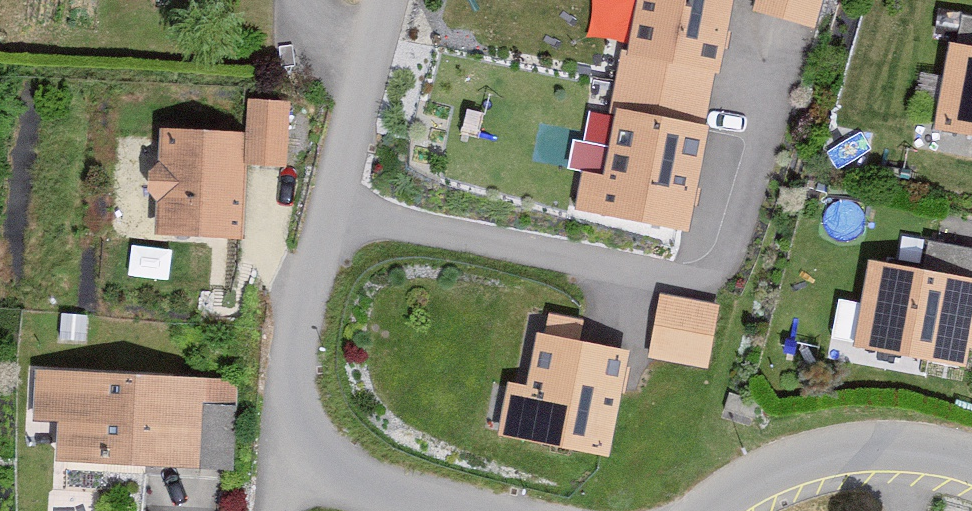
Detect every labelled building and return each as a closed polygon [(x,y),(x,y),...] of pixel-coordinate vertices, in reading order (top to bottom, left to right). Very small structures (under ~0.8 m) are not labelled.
[(606,37),(633,43),(612,144),(588,139),(573,208),(693,234),(742,0),(613,0),(606,37)] [(753,4),(815,21),(821,0),(754,0),(753,4)] [(943,21),(925,113),(971,122),(971,27),(943,21)] [(250,93),(250,129),(250,160),(292,161),(292,93),(250,93)] [(250,129),(167,126),(162,228),(245,231),(250,160),(250,129)] [(865,241),(848,331),(958,351),(961,332),(971,334),(971,260),(865,241)] [(719,301),(658,288),(645,349),(706,362),(719,301)] [(581,316),(544,309),(530,383),(508,379),(498,436),(612,457),(632,348),(577,338),(581,316)] [(247,375),(40,368),(38,416),(65,417),(63,459),(243,466),(247,375)]
